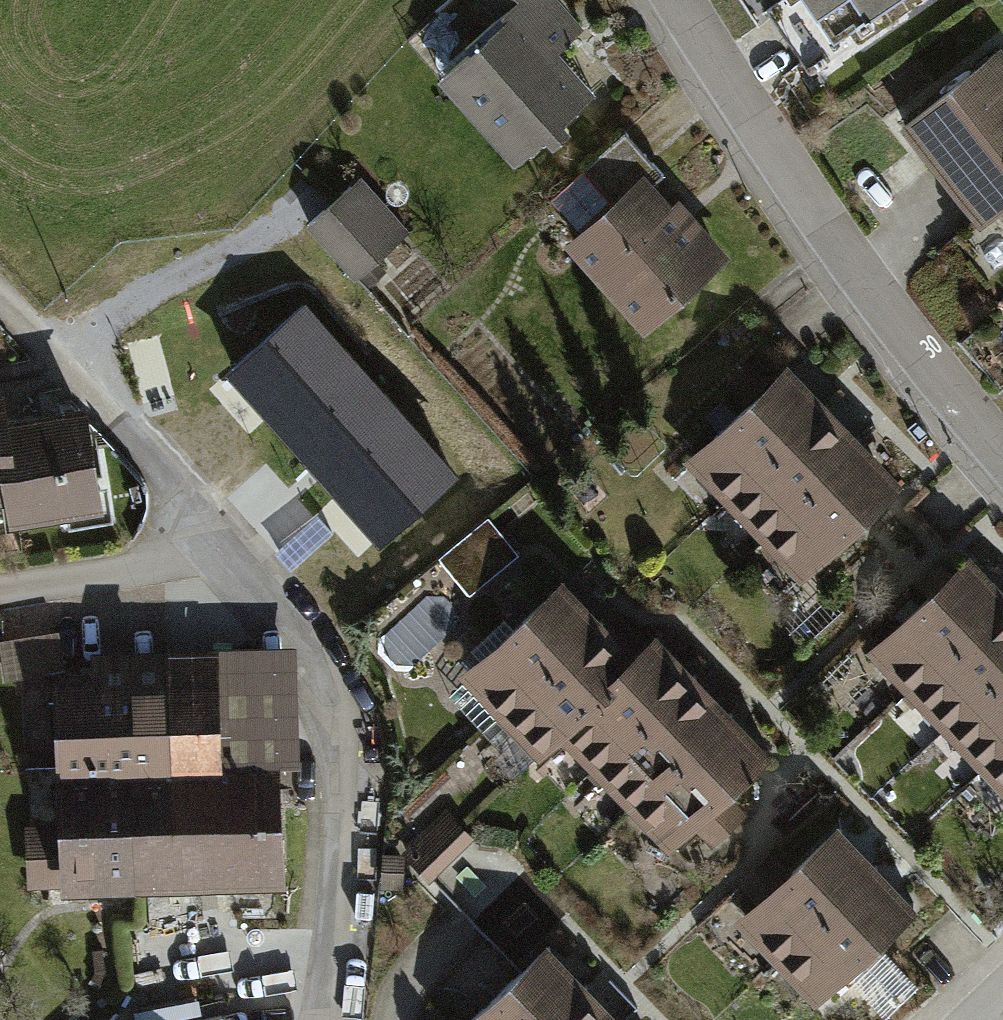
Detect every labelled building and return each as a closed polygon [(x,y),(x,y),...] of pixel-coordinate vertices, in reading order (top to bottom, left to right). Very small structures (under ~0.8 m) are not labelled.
[(560,0),(475,0),(492,18),(432,70),(512,162),(594,91),(558,50),(584,27),(560,0)] [(835,38),(891,0),(809,0),(835,38)] [(900,119),(976,226),(1002,207),(1002,46),(900,119)] [(560,234),(636,326),(726,252),(629,135),(562,191),(583,216),(560,234)] [(358,172),(303,221),(352,276),(407,227),(358,172)] [(469,465),(342,327),(270,393),(397,531),(469,465)] [(908,485),(798,363),(690,459),(800,581),(908,485)] [(8,501),(11,523),(108,506),(89,396),(0,411),(0,503),(8,501)] [(496,518),(444,559),(472,594),(524,553),(496,518)] [(976,553),(872,651),(1002,788),(1002,581),(976,553)] [(636,650),(563,571),(456,671),(538,758),(571,728),(677,841),(775,749),(660,628),(636,650)] [(294,777),(286,644),(83,656),(84,684),(53,686),(61,824),(23,826),(27,894),(279,879),(273,778),(294,777)] [(921,895),(845,819),(737,926),(813,1002),(921,895)] [(551,939),(469,1019),(632,1019),(551,939)]
